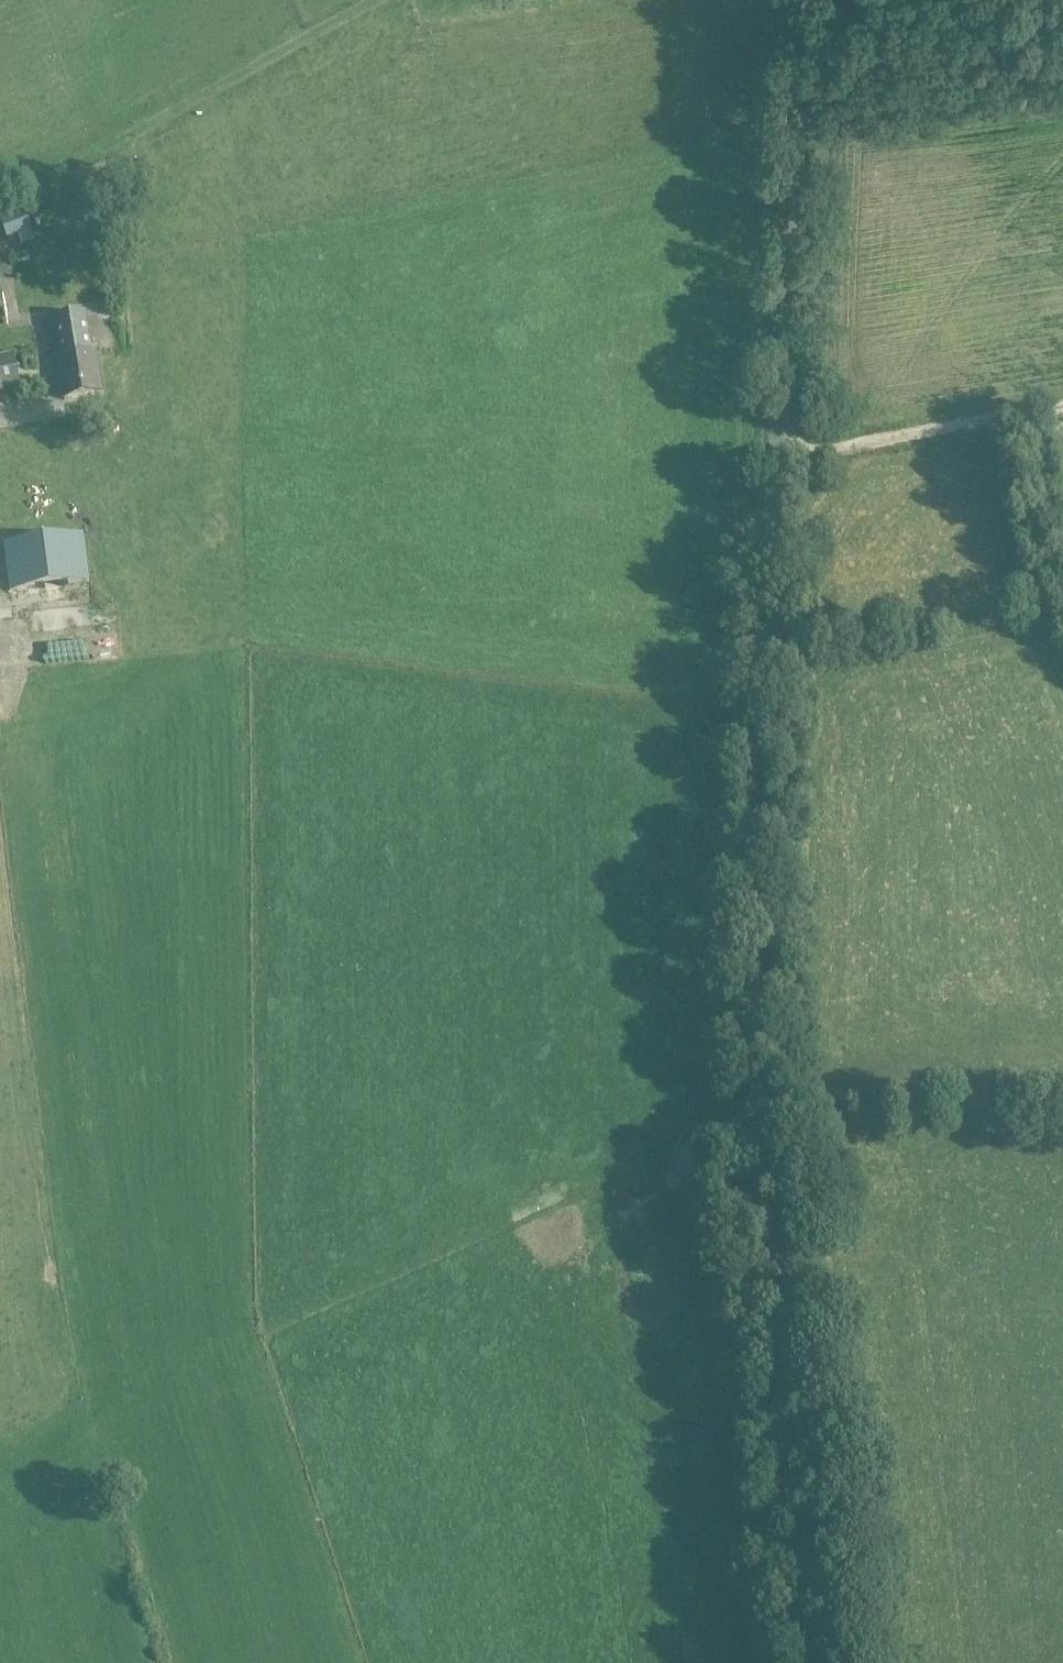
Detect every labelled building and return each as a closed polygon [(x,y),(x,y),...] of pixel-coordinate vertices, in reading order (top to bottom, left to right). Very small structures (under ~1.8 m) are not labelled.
[(8,239),(33,230),(24,207),(0,216),(0,219),(8,239)] [(85,315),(49,320),(56,360),(57,359),(63,399),(101,393),(95,354),(91,354),(85,315)] [(21,385),(14,352),(0,355),(0,389),(21,385)] [(87,581),(81,535),(4,545),(10,591),(87,581)]
